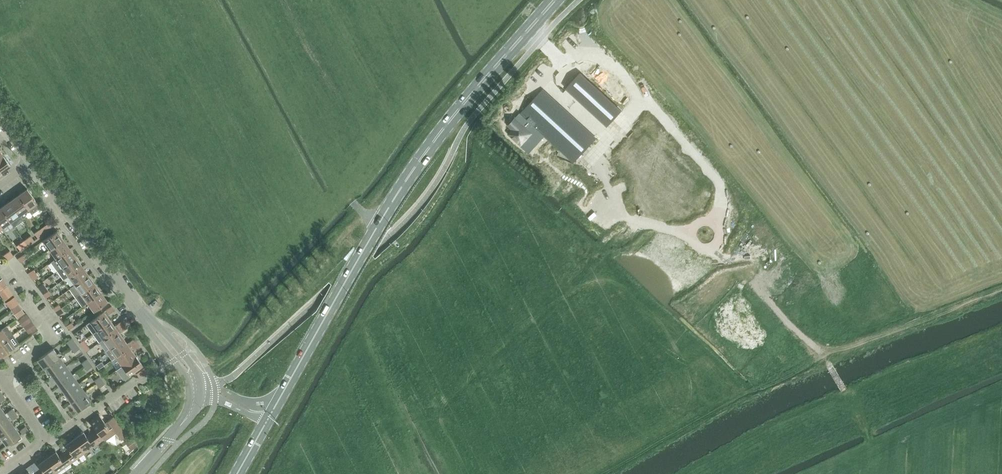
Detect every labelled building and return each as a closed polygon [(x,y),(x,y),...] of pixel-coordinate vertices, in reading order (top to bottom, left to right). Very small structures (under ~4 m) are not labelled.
[(566,87),(608,126),(621,111),(580,73),(566,87)] [(530,103),(520,113),(574,163),(596,139),(542,90),(530,103)] [(510,133),(522,146),(534,134),(517,118),(509,127),(512,130),(510,133)] [(0,159),(0,173),(11,165),(5,156),(0,159)] [(18,195),(28,209),(32,214),(41,207),(27,188),(18,195)] [(18,195),(9,201),(19,215),(28,209),(18,195)] [(9,201),(0,207),(11,221),(19,215),(9,201)] [(0,208),(0,225),(2,228),(11,221),(0,207),(0,208)] [(49,222),(42,227),(45,232),(52,227),(49,222)] [(45,232),(42,227),(35,232),(38,237),(45,232)] [(43,240),(50,249),(64,239),(58,230),(43,240)] [(31,235),(24,240),(28,245),(34,240),(31,235)] [(50,249),(56,258),(70,248),(64,239),(50,249)] [(56,258),(52,261),(58,270),(62,267),(77,257),(70,248),(56,258)] [(64,279),(69,276),(83,266),(77,257),(62,267),(58,270),(64,279)] [(69,276),(75,285),(89,275),(83,266),(69,276)] [(70,288),(76,297),(95,283),(89,275),(75,285),(70,288)] [(44,283),(38,287),(43,294),(49,290),(44,283)] [(82,306),(87,302),(102,292),(95,283),(76,297),(82,306)] [(7,286),(0,291),(0,295),(4,300),(13,294),(7,286)] [(102,292),(87,302),(94,311),(108,301),(102,292)] [(14,297),(9,301),(13,307),(18,304),(19,303),(14,297)] [(11,309),(18,318),(25,312),(18,304),(13,307),(11,309)] [(86,324),(93,333),(111,320),(104,311),(86,324)] [(19,319),(24,326),(32,321),(27,314),(19,319)] [(99,342),(103,339),(117,329),(111,320),(93,333),(99,342)] [(32,321),(24,326),(29,333),(37,327),(32,321)] [(8,337),(13,334),(6,325),(2,329),(0,330),(0,343),(8,337)] [(103,339),(109,348),(123,338),(117,329),(103,339)] [(0,343),(0,356),(1,357),(15,346),(8,337),(0,343)] [(66,341),(70,346),(76,343),(72,337),(66,341)] [(110,361),(115,357),(130,347),(123,338),(109,348),(103,352),(110,361)] [(83,341),(80,343),(86,352),(90,349),(83,341)] [(76,343),(70,346),(74,352),(79,348),(76,343)] [(115,357),(122,366),(136,356),(130,347),(115,357)] [(43,355),(39,358),(46,367),(60,357),(57,354),(54,348),(53,348),(43,355)] [(122,366),(116,369),(123,379),(124,378),(125,379),(130,376),(129,374),(134,370),(136,374),(137,373),(140,377),(148,372),(144,367),(143,368),(141,366),(142,365),(136,356),(122,366)] [(60,357),(46,367),(46,368),(50,373),(52,376),(66,366),(64,363),(60,357)] [(66,366),(52,376),(56,381),(59,385),(73,375),(70,371),(66,366)] [(73,375),(59,385),(61,389),(65,394),(79,384),(75,379),(73,375)] [(79,384),(65,394),(67,396),(71,402),(85,392),(81,386),(79,384)] [(85,392),(71,402),(72,404),(78,412),(92,402),(86,394),(85,392)] [(96,429),(91,433),(98,442),(103,439),(105,440),(116,432),(121,439),(126,435),(113,417),(108,421),(106,423),(100,415),(90,421),(96,429)] [(0,423),(0,436),(14,426),(11,421),(8,417),(0,423)] [(14,426),(0,436),(2,438),(6,445),(7,445),(10,443),(12,446),(23,437),(21,435),(16,428),(14,426)] [(84,431),(75,438),(85,452),(98,442),(91,433),(87,436),(84,431)] [(69,449),(64,452),(71,462),(85,452),(75,438),(66,445),(69,449)] [(131,438),(126,441),(132,449),(137,445),(131,438)] [(56,451),(46,458),(57,472),(71,462),(64,452),(59,456),(56,451)] [(31,464),(38,473),(55,473),(57,472),(46,458),(39,464),(36,461),(31,464)] [(24,473),(38,473),(31,464),(26,468),(28,471),(24,473)]
